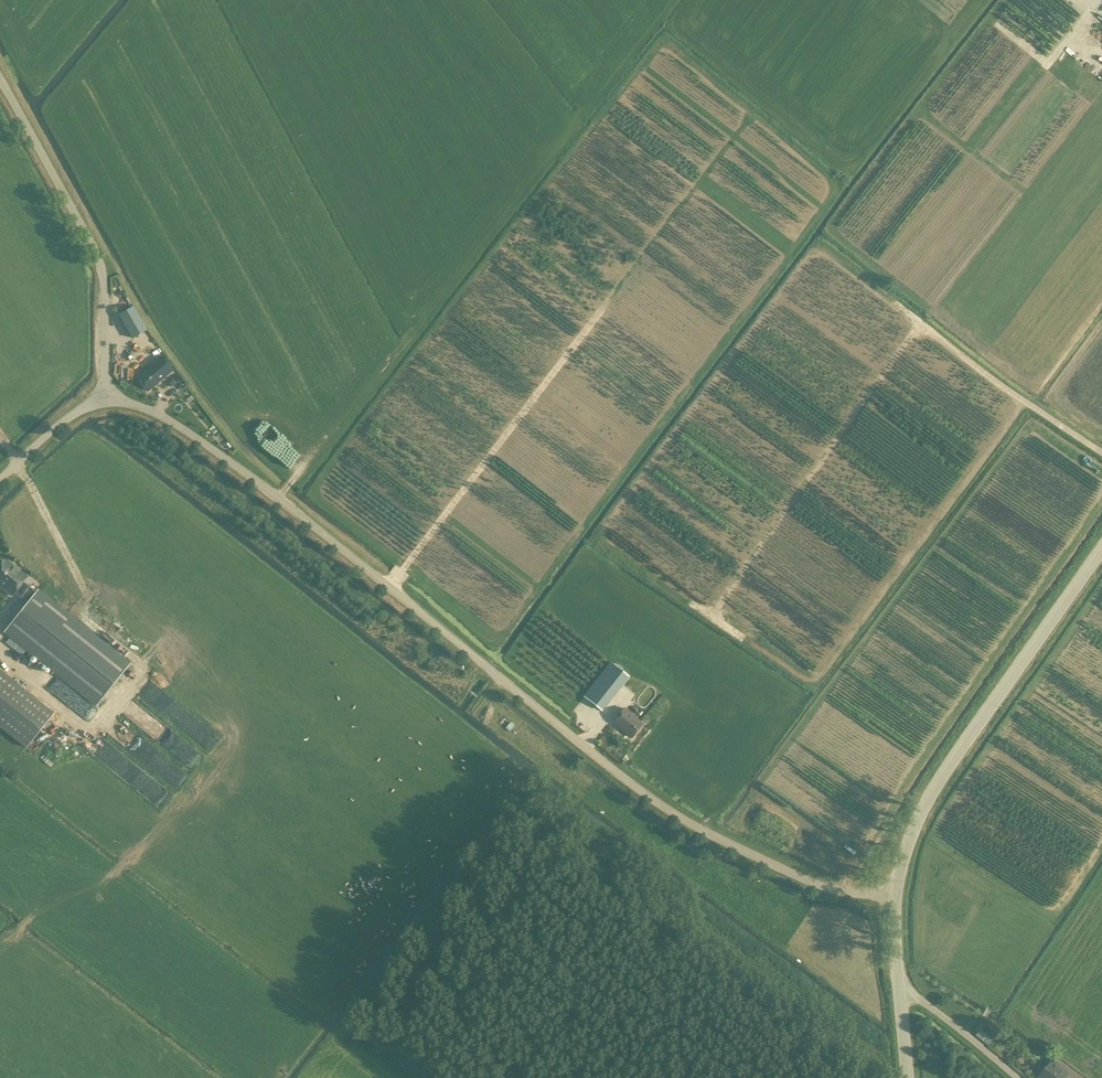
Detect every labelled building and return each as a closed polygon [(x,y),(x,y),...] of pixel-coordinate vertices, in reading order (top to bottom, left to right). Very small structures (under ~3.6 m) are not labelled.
[(118,315),(132,339),(147,331),(133,307),(118,315)] [(148,391),(173,371),(162,357),(137,378),(148,391)] [(4,562),(1,565),(0,565),(0,583),(5,587),(3,589),(11,596),(14,592),(28,603),(4,632),(96,705),(129,664),(38,591),(36,593),(23,582),(27,576),(14,566),(12,568),(4,562)] [(628,676),(611,662),(584,697),(601,711),(628,676)] [(0,671),(0,727),(26,748),(53,713),(0,671)] [(63,680),(54,691),(66,702),(76,692),(63,680)] [(632,738),(643,723),(624,708),(613,722),(632,738)] [(108,765),(116,772),(120,768),(124,772),(132,764),(119,752),(108,765)] [(1040,1077),(1065,1077),(1067,1076),(1060,1070),(1062,1069),(1053,1062),(1040,1077)]
